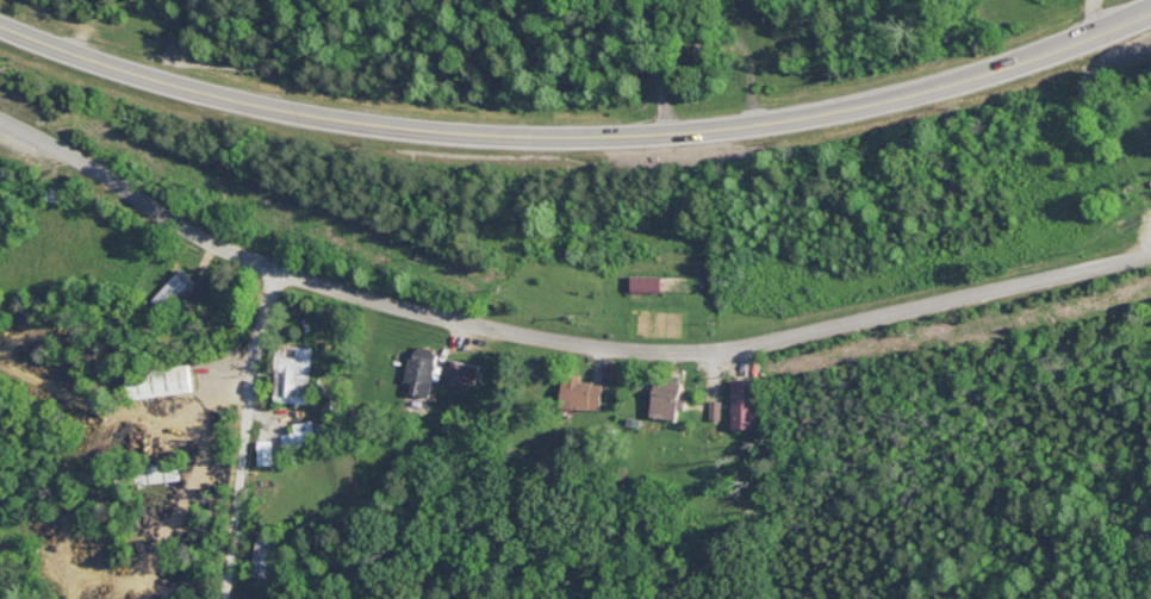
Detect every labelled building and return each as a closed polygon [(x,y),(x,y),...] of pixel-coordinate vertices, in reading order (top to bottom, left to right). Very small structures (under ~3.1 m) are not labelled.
[(197,283),(181,266),(150,298),(166,314),(197,283)] [(663,275),(632,275),(632,294),(663,294),(663,275)] [(314,344),(277,343),(275,400),(310,401),(311,370),(313,370),(314,344)] [(416,350),(407,390),(430,395),(439,356),(416,350)] [(476,383),(480,363),(449,356),(445,377),(476,383)] [(194,391),(191,363),(128,369),(130,397),(194,391)] [(651,416),(679,420),(684,381),(655,378),(651,416)] [(759,427),(759,378),(733,378),(733,427),(759,427)] [(564,408),(603,408),(603,379),(564,379),(564,408)] [(179,463),(151,462),(150,479),(178,480),(179,463)] [(275,532),(256,530),(251,575),(271,577),(275,532)]
